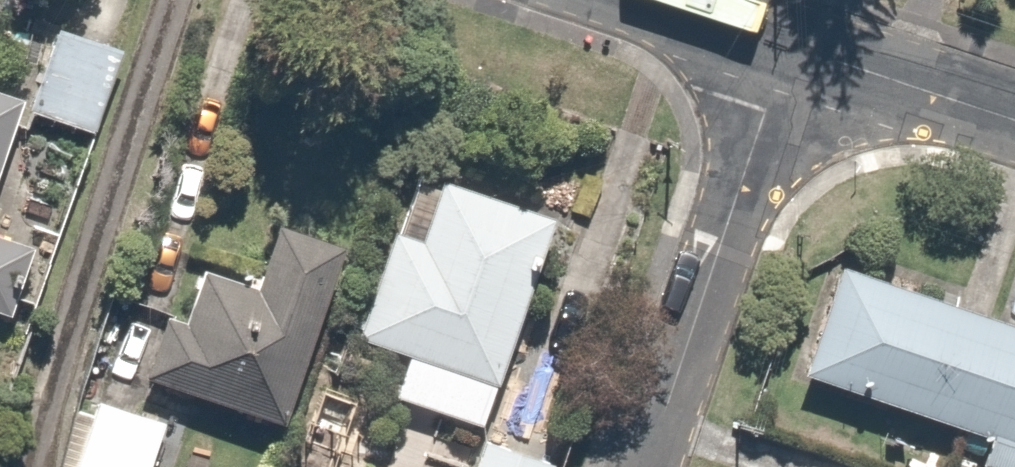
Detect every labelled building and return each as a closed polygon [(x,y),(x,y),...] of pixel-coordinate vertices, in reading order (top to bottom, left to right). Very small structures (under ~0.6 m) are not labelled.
[(37,43),(0,135),(0,149),(75,179),(117,75),(37,43)] [(365,377),(349,431),(452,461),(520,231),(388,193),(370,251),(361,248),(326,365),(365,377)] [(242,449),(317,255),(260,233),(229,314),(168,290),(147,346),(117,334),(94,392),(242,449)] [(16,268),(0,262),(0,310),(16,268)] [(817,287),(765,394),(981,466),(1014,466),(1014,350),(817,287)] [(27,466),(129,466),(137,419),(40,401),(27,466)]
